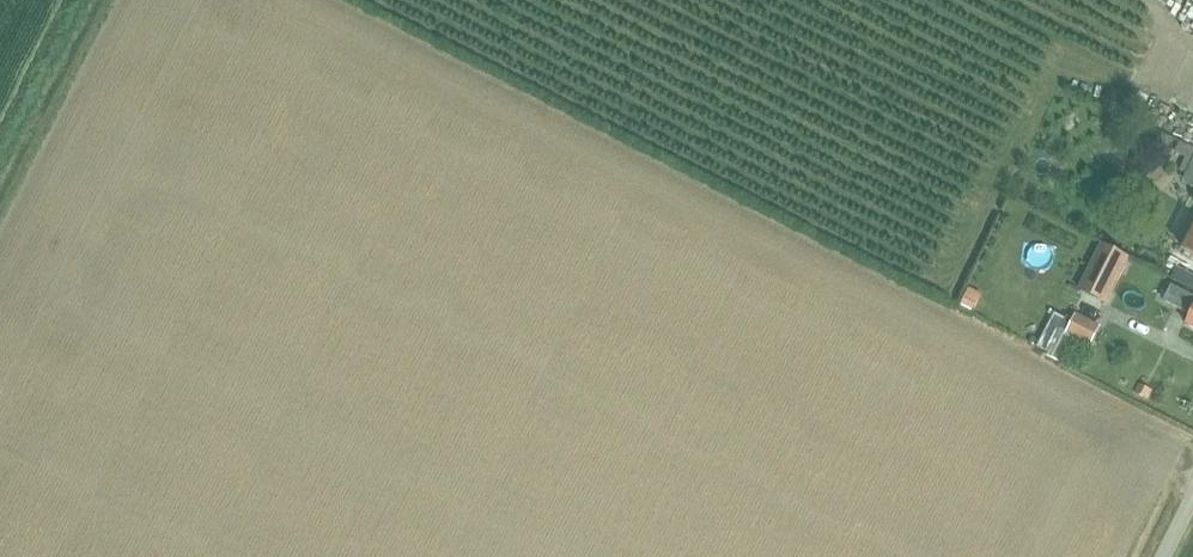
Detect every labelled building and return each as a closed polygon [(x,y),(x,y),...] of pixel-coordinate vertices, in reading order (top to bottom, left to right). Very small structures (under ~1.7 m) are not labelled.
[(1183,182),(1192,187),(1192,162),(1187,174),(1183,182)] [(1183,249),(1192,254),(1192,230),(1183,249)] [(1107,304),(1130,257),(1101,243),(1078,290),(1107,304)] [(1172,286),(1164,302),(1191,316),(1186,325),(1192,329),(1192,297),(1172,286)] [(968,292),(959,309),(971,315),(980,299),(968,292)] [(1055,315),(1037,349),(1048,355),(1047,356),(1058,362),(1071,336),(1066,333),(1072,321),(1067,318),(1065,320),(1055,315)] [(1072,321),(1066,333),(1071,336),(1091,346),(1099,329),(1074,317),(1073,319),(1072,321)] [(1140,384),(1135,393),(1148,400),(1152,390),(1140,384)]
